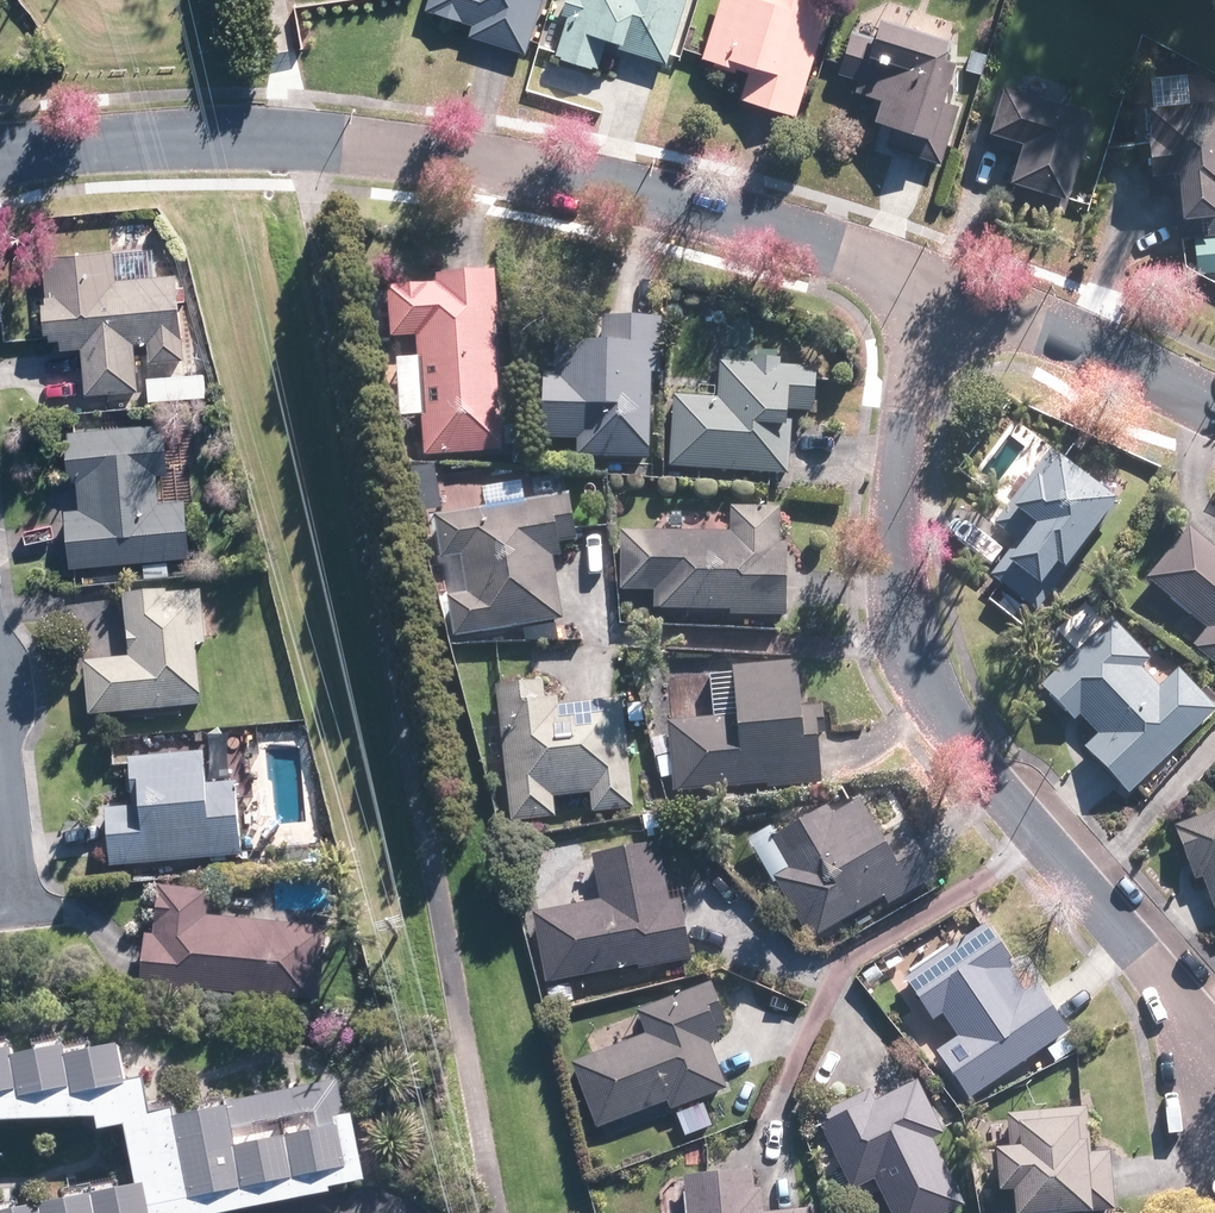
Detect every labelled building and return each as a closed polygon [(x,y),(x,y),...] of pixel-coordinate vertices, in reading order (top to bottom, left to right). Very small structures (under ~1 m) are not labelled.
[(546,0),(436,0),(435,5),(463,13),(459,29),(533,49),(546,0)] [(693,0),(570,0),(553,52),(606,69),(615,43),(674,61),(693,0)] [(804,112),(841,0),(727,0),(710,54),(751,67),(743,92),(804,112)] [(953,100),(973,37),(895,12),(888,35),(856,25),(842,69),(864,76),(860,87),(887,96),(875,136),(946,159),(964,103),(953,100)] [(1015,77),(1001,123),(1033,133),(1021,172),(1073,187),(1099,102),(1015,77)] [(1214,230),(1214,96),(1151,99),(1154,167),(1179,166),(1181,232),(1214,230)] [(143,390),(138,340),(187,337),(182,274),(122,279),(119,247),(60,251),(62,284),(54,284),(59,347),(87,344),(92,395),(143,390)] [(396,335),(425,334),(434,455),(508,449),(495,270),(420,276),(421,285),(394,287),(396,335)] [(563,340),(562,371),(548,371),(549,435),(566,435),(606,436),(658,438),(662,438),(666,316),(610,314),(609,341),(563,340)] [(819,411),(822,368),(787,366),(787,358),(761,357),(761,365),(726,363),(724,399),(682,397),(679,464),(838,472),(838,455),(796,453),(798,410),(819,411)] [(181,374),(150,377),(152,398),(183,396),(181,374)] [(170,464),(167,421),(72,428),(75,471),(83,471),(85,503),(71,504),(75,561),(194,553),(190,495),(163,497),(161,465),(170,464)] [(1103,511),(1037,464),(960,569),(1026,617),(1103,511)] [(465,557),(470,592),(453,594),(459,635),(568,620),(559,555),(568,554),(566,540),(583,538),(577,492),(439,512),(445,560),(465,557)] [(1214,670),(1214,501),(1211,497),(1126,590),(1214,670)] [(636,627),(793,614),(784,510),(627,523),(636,627)] [(90,659),(94,714),(208,706),(204,644),(208,643),(205,589),(130,593),(134,656),(90,659)] [(1121,803),(1212,716),(1117,617),(1026,704),(1121,803)] [(823,776),(804,660),(656,685),(676,801),(823,776)] [(563,694),(549,695),(548,680),(502,684),(515,820),(560,816),(558,794),(596,790),(598,813),(639,809),(628,697),(564,703),(563,694)] [(211,751),(135,758),(140,808),(111,811),(116,865),(245,853),(238,782),(214,784),(211,751)] [(887,786),(769,849),(817,938),(935,875),(887,786)] [(1173,833),(1206,929),(1214,926),(1214,819),(1173,833)] [(553,980),(698,953),(687,897),(674,899),(663,842),(598,854),(606,899),(540,911),(553,980)] [(200,988),(322,998),(328,925),(212,916),(214,888),(162,884),(158,931),(149,930),(144,989),(199,994),(200,988)] [(906,986),(979,1094),(1067,1035),(993,927),(906,986)] [(603,1123),(671,1098),(675,1108),(679,1107),(689,1136),(717,1126),(706,1095),(731,1086),(715,1040),(728,1035),(724,1023),(735,1019),(720,977),(641,1006),(651,1031),(579,1057),(603,1123)] [(362,1183),(336,1071),(163,1111),(146,1040),(79,1056),(74,1033),(0,1051),(0,1120),(138,1112),(153,1182),(10,1212),(228,1212),(362,1183)] [(890,1212),(946,1212),(969,1203),(914,1080),(844,1111),(890,1212)] [(1025,1211),(1108,1196),(1092,1109),(1009,1124),(1025,1211)] [(757,1165),(690,1169),(692,1212),(814,1212),(813,1206),(767,1209),(766,1184),(758,1184),(757,1165)]
